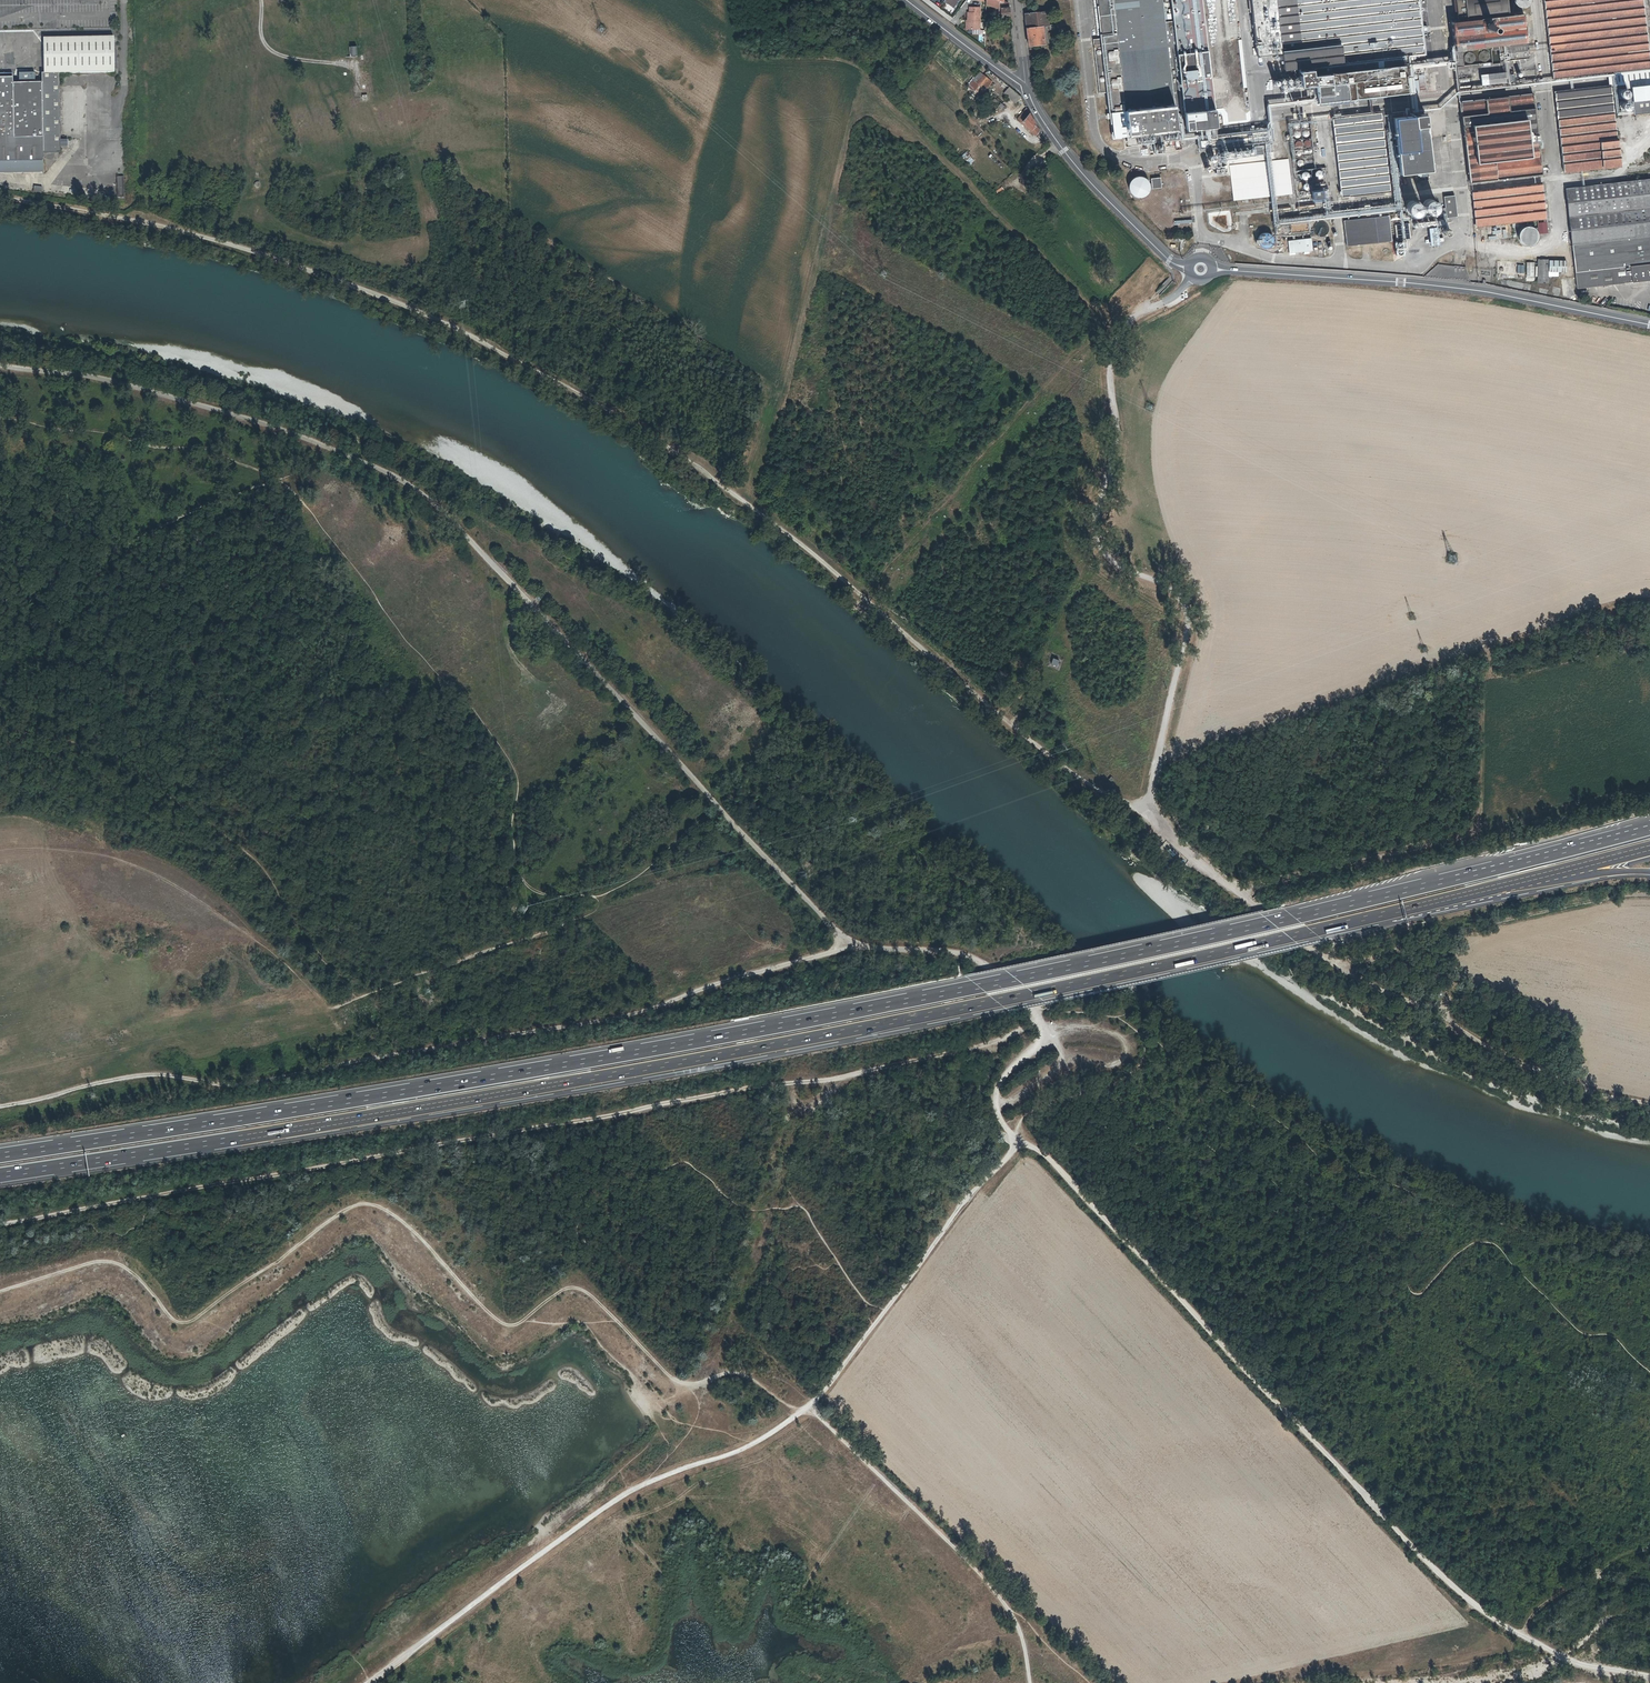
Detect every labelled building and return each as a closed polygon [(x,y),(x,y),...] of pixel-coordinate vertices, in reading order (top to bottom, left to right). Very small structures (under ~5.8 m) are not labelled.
[(1002,1),(998,0),(986,0),(986,1),(985,3),(998,6),(999,10),(1001,10),(1001,16),(1010,15),(1009,3),(1002,1)] [(1100,19),(1102,39),(1107,88),(1113,137),(1126,136),(1135,135),(1136,143),(1152,142),(1161,141),(1178,139),(1175,111),(1184,110),(1186,130),(1216,126),(1206,40),(1201,0),(1098,0),(1100,19)] [(1257,55),(1281,53),(1283,68),(1284,72),(1297,71),(1299,86),(1313,85),(1314,89),(1304,90),(1305,96),(1292,98),(1292,104),(1318,102),(1328,100),(1363,97),(1407,92),(1405,75),(1412,74),(1410,62),(1426,60),(1425,54),(1419,0),(1251,0),(1257,55)] [(1466,21),(1453,22),(1456,50),(1526,43),(1524,15),(1508,17),(1507,0),(1465,0),(1466,21)] [(1514,5),(1517,7),(1520,8),(1523,8),(1526,7),(1528,4),(1529,2),(1529,0),(1513,0),(1513,2),(1514,5)] [(1553,82),(1649,72),(1649,69),(1642,0),(1543,0),(1553,82)] [(967,11),(967,19),(967,28),(979,28),(980,7),(969,6),(969,11),(967,11)] [(1044,44),(1042,27),(1049,26),(1047,11),(1025,13),(1027,28),(1027,34),(1028,46),(1044,44)] [(57,145),(57,138),(56,73),(111,72),(110,36),(41,37),(41,73),(39,73),(39,82),(11,82),(10,73),(0,73),(0,164),(40,164),(40,151),(57,151),(57,145)] [(1106,88),(1100,39),(1093,40),(1098,90),(1106,88)] [(1528,59),(1527,44),(1499,47),(1500,62),(1528,59)] [(1467,68),(1465,52),(1457,53),(1459,69),(1467,68)] [(1505,83),(1504,74),(1487,75),(1488,85),(1505,83)] [(982,75),(976,83),(986,90),(992,82),(982,75)] [(1634,88),(1635,102),(1649,100),(1649,86),(1634,88)] [(1003,94),(1016,103),(1021,96),(1008,87),(1003,94)] [(1562,164),(1563,172),(1618,166),(1616,147),(1611,90),(1554,95),(1562,164)] [(1541,174),(1539,155),(1539,150),(1532,94),(1461,101),(1470,181),(1541,174)] [(1035,135),(1040,131),(1038,128),(1036,126),(1033,123),(1032,121),(1026,109),(1017,121),(1021,124),(1022,123),(1025,125),(1024,127),(1035,135)] [(1388,191),(1379,112),(1330,116),(1339,196),(1388,191)] [(1424,119),(1392,122),(1398,179),(1430,175),(1426,143),(1430,143),(1428,123),(1424,124),(1424,119)] [(1135,135),(1126,136),(1127,144),(1136,143),(1135,135)] [(1161,141),(1152,142),(1153,153),(1156,153),(1162,152),(1161,141)] [(969,165),(974,161),(966,151),(961,155),(969,165)] [(1314,171),(1316,179),(1323,178),(1321,170),(1314,171)] [(122,175),(114,175),(114,196),(122,196),(122,175)] [(1147,184),(1147,183),(1147,182),(1146,181),(1146,180),(1145,179),(1144,178),(1143,178),(1143,177),(1142,177),(1141,176),(1140,176),(1139,176),(1138,176),(1137,176),(1136,176),(1135,176),(1134,176),(1133,176),(1132,177),(1131,177),(1130,178),(1129,179),(1128,180),(1127,181),(1127,182),(1127,183),(1126,184),(1126,185),(1126,186),(1126,187),(1126,188),(1126,189),(1126,190),(1127,191),(1127,192),(1128,192),(1128,193),(1129,194),(1130,195),(1131,195),(1131,196),(1132,196),(1133,197),(1134,197),(1135,197),(1136,197),(1137,197),(1138,197),(1139,197),(1140,197),(1141,197),(1142,196),(1143,196),(1144,195),(1144,194),(1145,194),(1146,193),(1146,192),(1147,191),(1147,190),(1147,189),(1148,188),(1148,187),(1150,187),(1150,189),(1160,188),(1159,177),(1149,178),(1149,183),(1147,184)] [(1649,280),(1649,179),(1564,189),(1571,251),(1575,289),(1649,280)] [(1472,190),(1476,226),(1487,225),(1489,239),(1512,237),(1511,222),(1520,221),(1545,218),(1542,183),(1472,190)] [(1319,186),(1308,187),(1309,196),(1320,195),(1319,186)] [(1454,195),(1443,196),(1446,217),(1456,216),(1454,195)] [(1433,205),(1432,206),(1431,206),(1430,206),(1428,208),(1427,209),(1427,211),(1427,212),(1427,213),(1427,215),(1428,217),(1430,218),(1431,219),(1433,219),(1435,219),(1436,219),(1438,218),(1439,217),(1439,216),(1440,214),(1441,213),(1440,211),(1439,209),(1438,207),(1437,207),(1436,206),(1435,205),(1433,205)] [(1417,221),(1419,221),(1420,220),(1422,219),(1423,217),(1424,214),(1424,212),(1423,211),(1422,210),(1421,208),(1419,207),(1416,207),(1414,208),(1413,209),(1411,211),(1410,213),(1410,214),(1410,215),(1411,217),(1412,219),(1414,220),(1417,221)] [(1390,217),(1346,222),(1348,247),(1393,242),(1390,217)] [(1328,228),(1328,227),(1327,226),(1326,225),(1325,223),(1323,222),(1320,222),(1317,223),(1316,224),(1315,225),(1314,227),(1314,229),(1314,230),(1314,232),(1315,232),(1316,234),(1318,235),(1320,236),(1322,236),(1323,236),(1324,235),(1325,234),(1327,232),(1328,230),(1328,229),(1328,228)] [(1546,232),(1545,222),(1538,222),(1539,233),(1546,232)] [(1308,223),(1275,226),(1276,236),(1309,232),(1308,223)] [(1520,240),(1522,244),(1525,246),(1529,247),(1533,246),(1536,244),(1538,240),(1538,237),(1537,233),(1535,231),(1532,229),(1528,229),(1524,230),(1522,233),(1520,236),(1520,240)] [(1273,240),(1272,239),(1272,238),(1271,236),(1270,235),(1268,234),(1265,234),(1262,234),(1261,236),(1260,237),(1259,238),(1259,240),(1259,241),(1259,243),(1260,244),(1261,246),(1263,247),(1264,247),(1266,247),(1267,247),(1268,247),(1270,246),(1272,244),(1273,242),(1273,241),(1273,240)] [(1311,239),(1287,242),(1289,254),(1312,252),(1311,239)] [(1567,260),(1538,259),(1537,283),(1549,283),(1549,271),(1566,272),(1567,260)] [(1498,260),(1497,278),(1526,279),(1526,261),(1498,260)] [(1535,281),(1535,263),(1527,263),(1527,281),(1535,281)] [(1064,658),(1049,653),(1045,666),(1059,671),(1064,658)]
